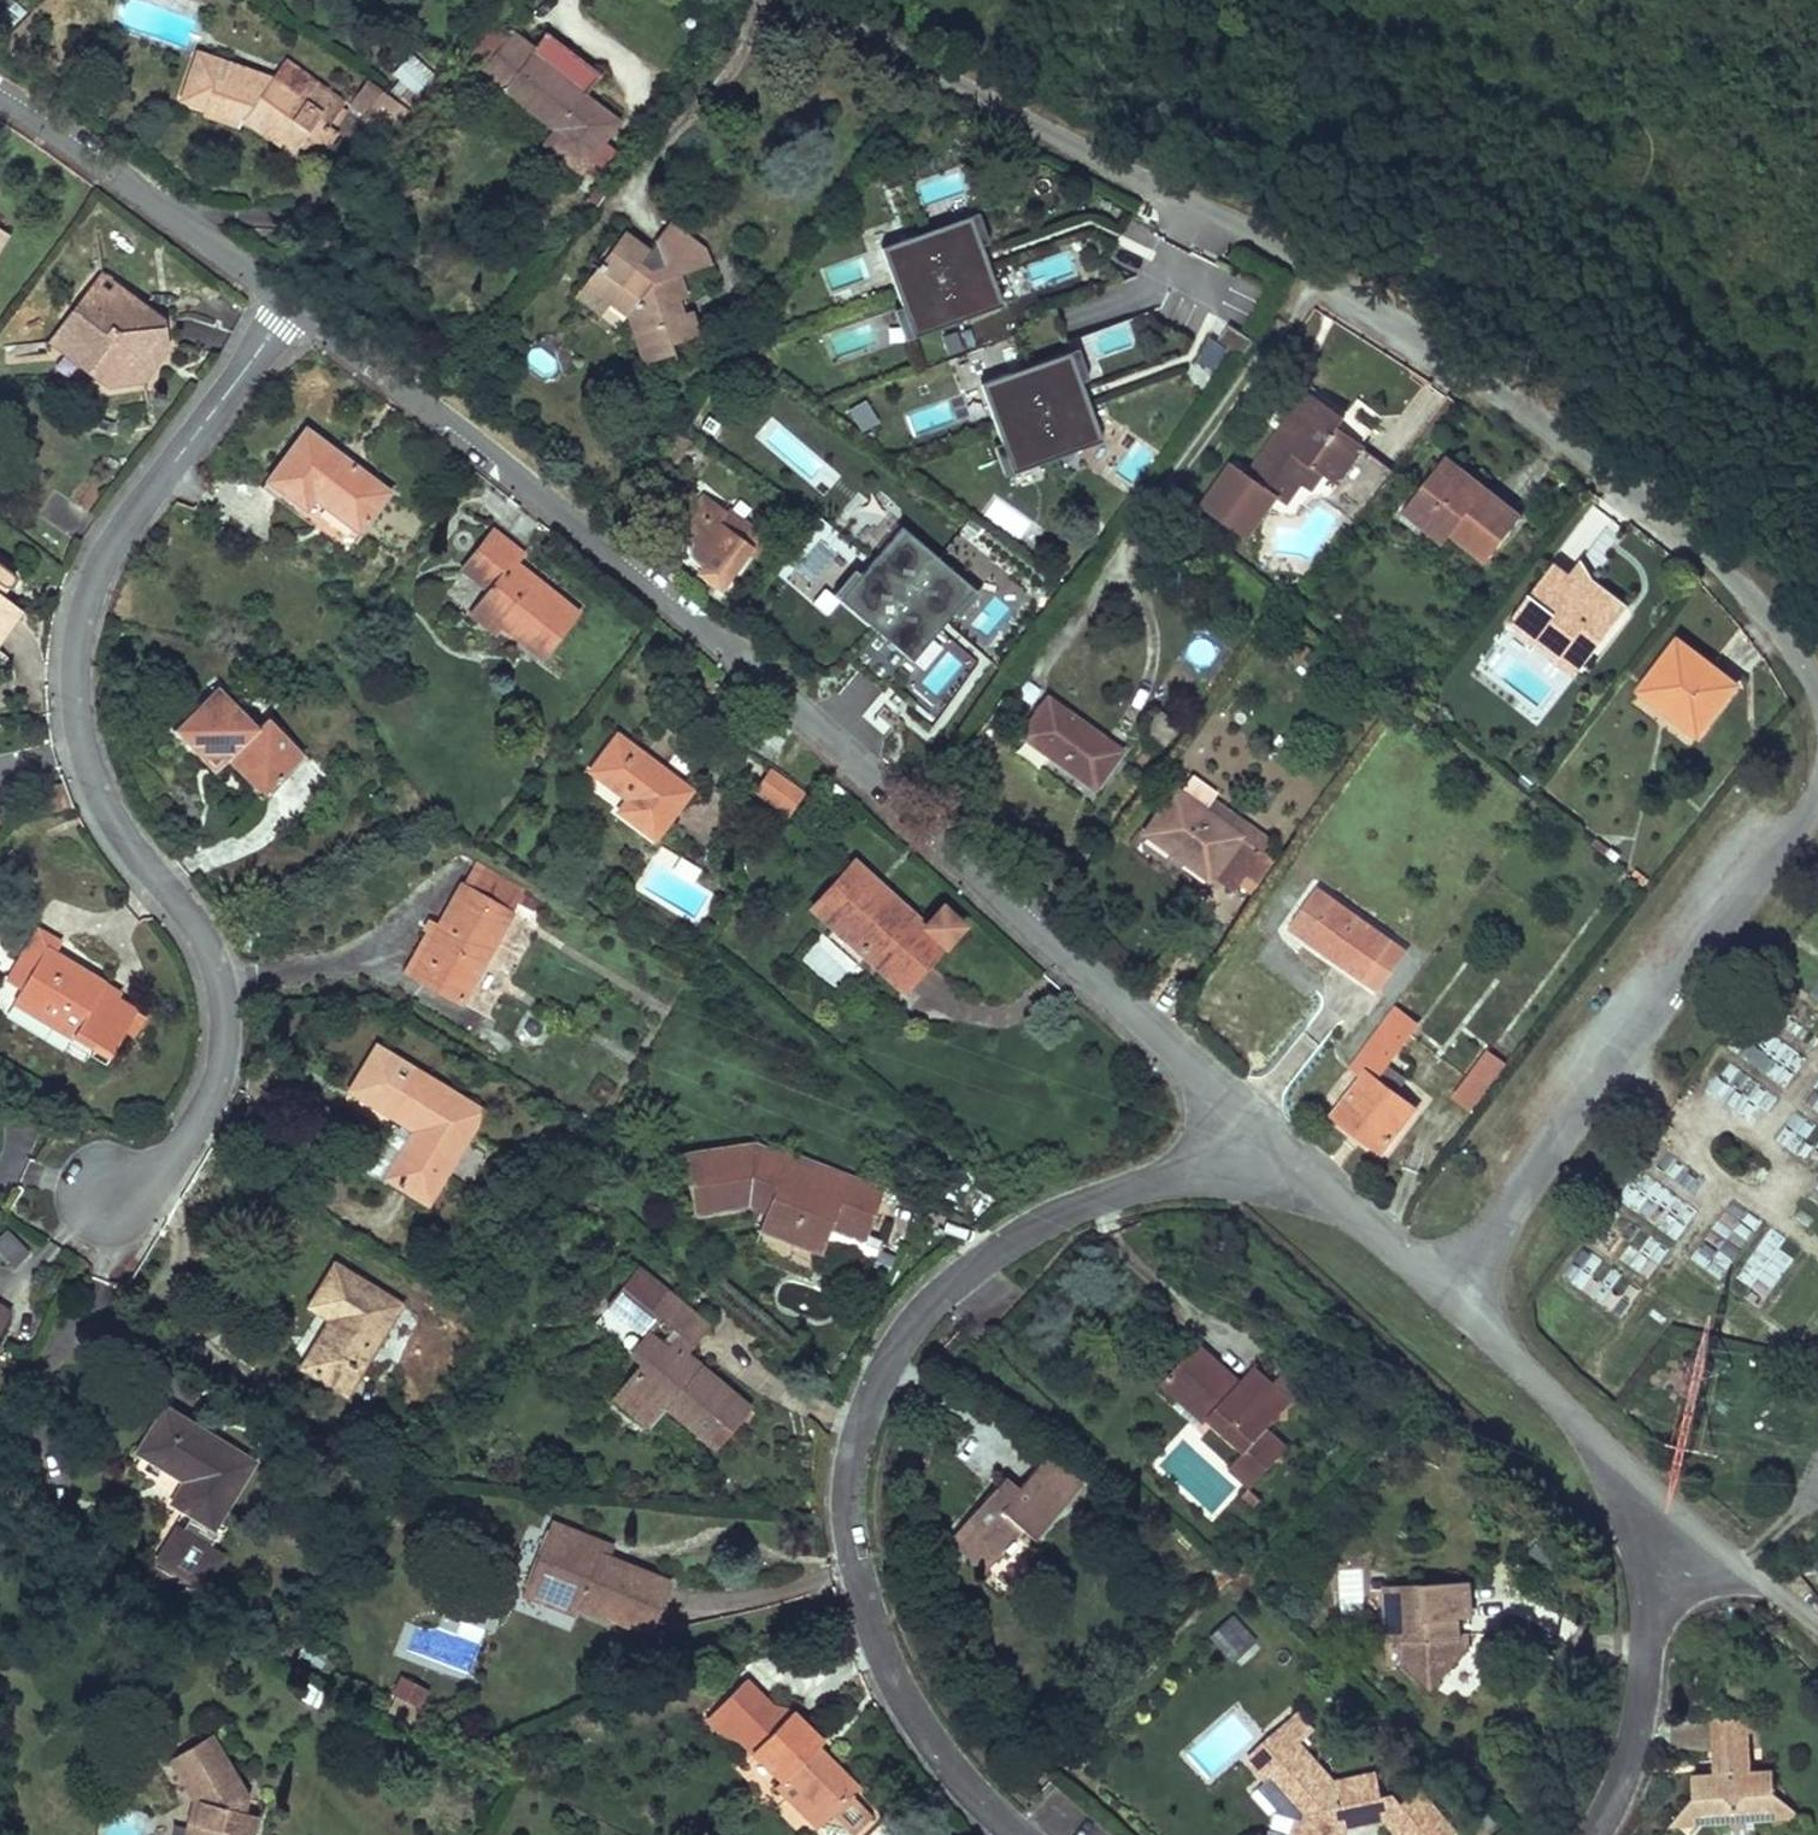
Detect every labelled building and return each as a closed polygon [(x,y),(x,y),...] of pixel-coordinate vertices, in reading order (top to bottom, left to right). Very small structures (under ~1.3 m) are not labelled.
[(571,79),(539,56),(544,48),(517,29),(480,83),(557,136),(553,143),(587,167),(623,115),(571,79)] [(539,56),(571,79),(577,71),(544,48),(539,56)] [(280,74),(228,58),(222,74),(214,71),(204,103),(235,116),(246,104),(255,112),(251,116),(293,146),(299,139),(318,115),(327,123),(343,99),(311,76),(301,88),(280,74)] [(416,98),(431,82),(408,62),(394,78),(416,98)] [(389,133),(408,110),(367,78),(349,101),(389,133)] [(318,115),(299,139),(308,146),(327,123),(318,115)] [(0,198),(0,207),(9,214),(14,207),(0,198)] [(25,225),(0,208),(0,262),(25,225)] [(992,254),(978,221),(878,254),(901,313),(891,317),(903,349),(1005,313),(983,257),(992,254)] [(643,246),(616,227),(579,279),(607,298),(620,280),(633,290),(618,309),(637,359),(670,349),(668,339),(692,333),(674,266),(646,274),(632,263),(643,246)] [(110,274),(101,285),(119,300),(128,289),(110,274)] [(607,298),(579,279),(569,294),(598,313),(607,298)] [(620,280),(607,298),(618,309),(633,290),(620,280)] [(171,323),(128,289),(119,300),(101,285),(82,308),(85,328),(74,342),(86,352),(86,367),(98,376),(112,375),(114,388),(147,385),(147,369),(159,353),(172,350),(171,323)] [(85,328),(82,308),(55,342),(86,367),(86,352),(74,342),(85,328)] [(1218,369),(1227,345),(1206,337),(1197,361),(1218,369)] [(550,373),(557,358),(532,347),(525,362),(550,373)] [(1093,390),(1078,354),(979,392),(1001,450),(993,453),(1005,482),(1101,448),(1082,394),(1093,390)] [(1285,437),(1270,426),(1240,468),(1277,494),(1290,476),(1302,459),(1316,468),(1328,477),(1354,440),(1329,423),(1336,414),(1306,393),(1285,423),(1292,428),(1285,437)] [(857,432),(877,424),(868,400),(847,408),(857,432)] [(696,441),(680,429),(675,435),(691,447),(696,441)] [(355,555),(399,500),(315,434),(276,484),(299,502),(295,508),(355,555)] [(1437,450),(1431,457),(1476,490),(1482,483),(1437,450)] [(1476,490),(1431,457),(1403,495),(1444,526),(1446,523),(1483,551),(1515,508),(1482,483),(1476,490)] [(1302,459),(1290,476),(1303,486),(1316,468),(1302,459)] [(1444,526),(1403,495),(1396,505),(1437,536),(1444,526)] [(762,542),(727,512),(723,517),(704,501),(681,531),(692,540),(693,546),(694,550),(697,555),(702,561),(707,565),(701,573),(720,587),(746,552),(755,559),(763,548),(762,542)] [(898,524),(836,596),(911,660),(973,588),(898,524)] [(584,615),(523,562),(527,556),(503,535),(471,572),(498,594),(487,606),(510,626),(548,658),(584,615)] [(1573,583),(1584,569),(1572,552),(1562,565),(1544,555),(1542,558),(1573,583)] [(1576,657),(1622,599),(1584,569),(1573,583),(1542,558),(1506,603),(1576,657)] [(800,591),(811,579),(793,564),(782,576),(800,591)] [(0,566),(0,582),(12,590),(13,590),(16,590),(19,588),(20,585),(20,583),(18,580),(0,566)] [(26,619),(0,596),(0,650),(26,619)] [(1576,657),(1506,603),(1499,612),(1569,666),(1576,657)] [(501,636),(510,626),(487,606),(478,616),(501,636)] [(1671,634),(1635,685),(1694,727),(1730,676),(1671,634)] [(909,687),(933,710),(979,661),(955,638),(909,687)] [(923,669),(939,648),(927,638),(910,659),(923,669)] [(906,751),(931,724),(890,685),(864,712),(906,751)] [(264,728),(224,690),(179,735),(213,767),(236,745),(247,755),(236,768),(271,801),(290,781),(277,769),(299,746),(273,721),(264,728)] [(1115,748),(1044,695),(1019,729),(1089,782),(1115,748)] [(774,719),(752,748),(769,763),(792,733),(774,719)] [(700,795),(626,740),(599,777),(634,802),(627,813),(665,841),(700,795)] [(236,745),(213,767),(226,779),(236,768),(247,755),(236,745)] [(312,758),(299,746),(277,769),(290,781),(312,758)] [(808,803),(780,780),(765,797),(794,821),(808,803)] [(1240,829),(1185,788),(1154,831),(1208,872),(1240,829)] [(921,938),(907,925),(910,922),(884,897),(882,900),(872,891),(875,889),(876,887),(855,867),(812,912),(904,999),(965,935),(944,915),(926,934),(921,938)] [(483,869),(471,891),(423,977),(472,1004),(532,896),(483,869)] [(1392,937),(1321,884),(1294,920),(1365,973),(1392,937)] [(875,889),(872,891),(882,900),(884,897),(875,889)] [(926,934),(911,921),(910,922),(907,925),(921,938),(926,934)] [(14,986),(30,996),(55,955),(62,943),(46,934),(14,986)] [(127,1008),(131,1002),(55,955),(30,996),(22,1010),(101,1062),(123,1060),(149,1021),(127,1008)] [(1415,1037),(1391,1015),(1366,1047),(1388,1067),(1415,1037)] [(1477,1073),(1489,1084),(1509,1060),(1497,1049),(1477,1073)] [(1727,1066),(1710,1095),(1751,1119),(1768,1091),(1727,1066)] [(1411,1107),(1367,1072),(1333,1115),(1378,1150),(1411,1107)] [(1469,1108),(1489,1084),(1477,1073),(1456,1097),(1469,1108)] [(401,1183),(437,1204),(489,1116),(422,1077),(397,1118),(428,1136),(401,1183)] [(1808,1111),(1817,1114),(1817,1077),(1808,1111)] [(884,1199),(791,1158),(786,1169),(744,1152),(691,1158),(695,1207),(751,1201),(768,1208),(760,1228),(823,1255),(834,1230),(867,1244),(884,1199)] [(751,1201),(695,1207),(696,1217),(752,1212),(751,1201)] [(29,1251),(5,1227),(0,1233),(0,1256),(12,1268),(29,1251)] [(823,1255),(760,1228),(753,1244),(816,1271),(823,1255)] [(688,1348),(710,1321),(643,1265),(610,1305),(622,1315),(631,1304),(647,1317),(638,1328),(649,1337),(633,1355),(643,1364),(627,1383),(651,1404),(659,1394),(719,1443),(753,1402),(688,1348)] [(314,1368),(356,1393),(405,1309),(344,1273),(322,1310),(342,1322),(314,1368)] [(5,1313),(8,1308),(13,1301),(0,1294),(0,1310),(5,1313)] [(631,1304),(622,1315),(638,1328),(647,1317),(631,1304)] [(18,1315),(8,1308),(5,1313),(0,1310),(0,1345),(18,1315)] [(1202,1342),(1175,1371),(1216,1411),(1211,1416),(1246,1450),(1231,1465),(1252,1484),(1287,1448),(1267,1428),(1292,1402),(1275,1385),(1261,1399),(1242,1381),(1202,1342)] [(1256,1367),(1242,1381),(1261,1399),(1275,1385),(1256,1367)] [(1216,1411),(1175,1371),(1167,1379),(1208,1420),(1211,1416),(1216,1411)] [(264,1467),(175,1413),(150,1455),(191,1480),(194,1474),(202,1479),(186,1505),(226,1530),(264,1467)] [(995,1491),(961,1529),(999,1563),(1008,1553),(1012,1557),(1020,1548),(1016,1544),(1027,1532),(1038,1541),(1085,1488),(1054,1460),(1027,1491),(1013,1506),(995,1491)] [(1010,1475),(995,1491),(1013,1506),(1027,1491),(1010,1475)] [(206,1588),(224,1547),(169,1524),(152,1565),(206,1588)] [(603,1564),(593,1560),(598,1546),(544,1525),(515,1601),(569,1622),(574,1611),(647,1639),(666,1589),(603,1564)] [(999,1563),(961,1529),(951,1541),(988,1574),(999,1563)] [(593,1560),(603,1564),(608,1550),(598,1546),(593,1560)] [(1475,1610),(1473,1580),(1386,1588),(1390,1637),(1406,1635),(1409,1662),(1433,1660),(1449,1675),(1475,1648),(1476,1631),(1466,1632),(1455,1633),(1453,1612),(1464,1611),(1475,1610)] [(1464,1611),(1453,1612),(1455,1633),(1466,1632),(1464,1611)] [(1252,1649),(1228,1623),(1215,1635),(1239,1662),(1252,1649)] [(1433,1660),(1409,1662),(1437,1689),(1449,1675),(1433,1660)] [(413,1669),(403,1664),(394,1681),(417,1693),(421,1686),(408,1679),(413,1669)] [(426,1677),(413,1669),(408,1679),(421,1686),(426,1677)] [(829,1813),(819,1825),(830,1834),(851,1834),(871,1812),(848,1791),(855,1783),(812,1745),(819,1736),(787,1708),(751,1749),(783,1779),(788,1775),(829,1813)] [(1308,1729),(1295,1710),(1241,1750),(1254,1769),(1274,1754),(1293,1739),(1308,1729)] [(1715,1722),(1716,1756),(1755,1755),(1754,1721),(1715,1722)] [(198,1736),(156,1756),(177,1800),(186,1803),(180,1826),(191,1828),(189,1834),(240,1834),(245,1818),(229,1813),(231,1800),(198,1736)] [(1327,1786),(1293,1739),(1274,1754),(1280,1764),(1261,1778),(1292,1818),(1288,1834),(1331,1834),(1334,1827),(1345,1829),(1386,1818),(1398,1831),(1396,1833),(1397,1834),(1450,1834),(1455,1830),(1420,1789),(1404,1803),(1394,1792),(1381,1796),(1375,1774),(1327,1786)] [(1254,1769),(1261,1778),(1280,1764),(1274,1754),(1254,1769)] [(1755,1755),(1716,1756),(1717,1781),(1693,1781),(1696,1809),(1683,1834),(1767,1834),(1812,1829),(1782,1799),(1780,1776),(1756,1777),(1755,1755)] [(819,1825),(829,1813),(788,1775),(783,1779),(775,1787),(819,1825)] [(176,1825),(180,1826),(186,1803),(177,1800),(170,1823),(176,1825)] [(191,1828),(180,1826),(176,1825),(173,1834),(189,1834),(191,1828)] [(1345,1829),(1334,1827),(1331,1834),(1343,1834),(1345,1829)]
